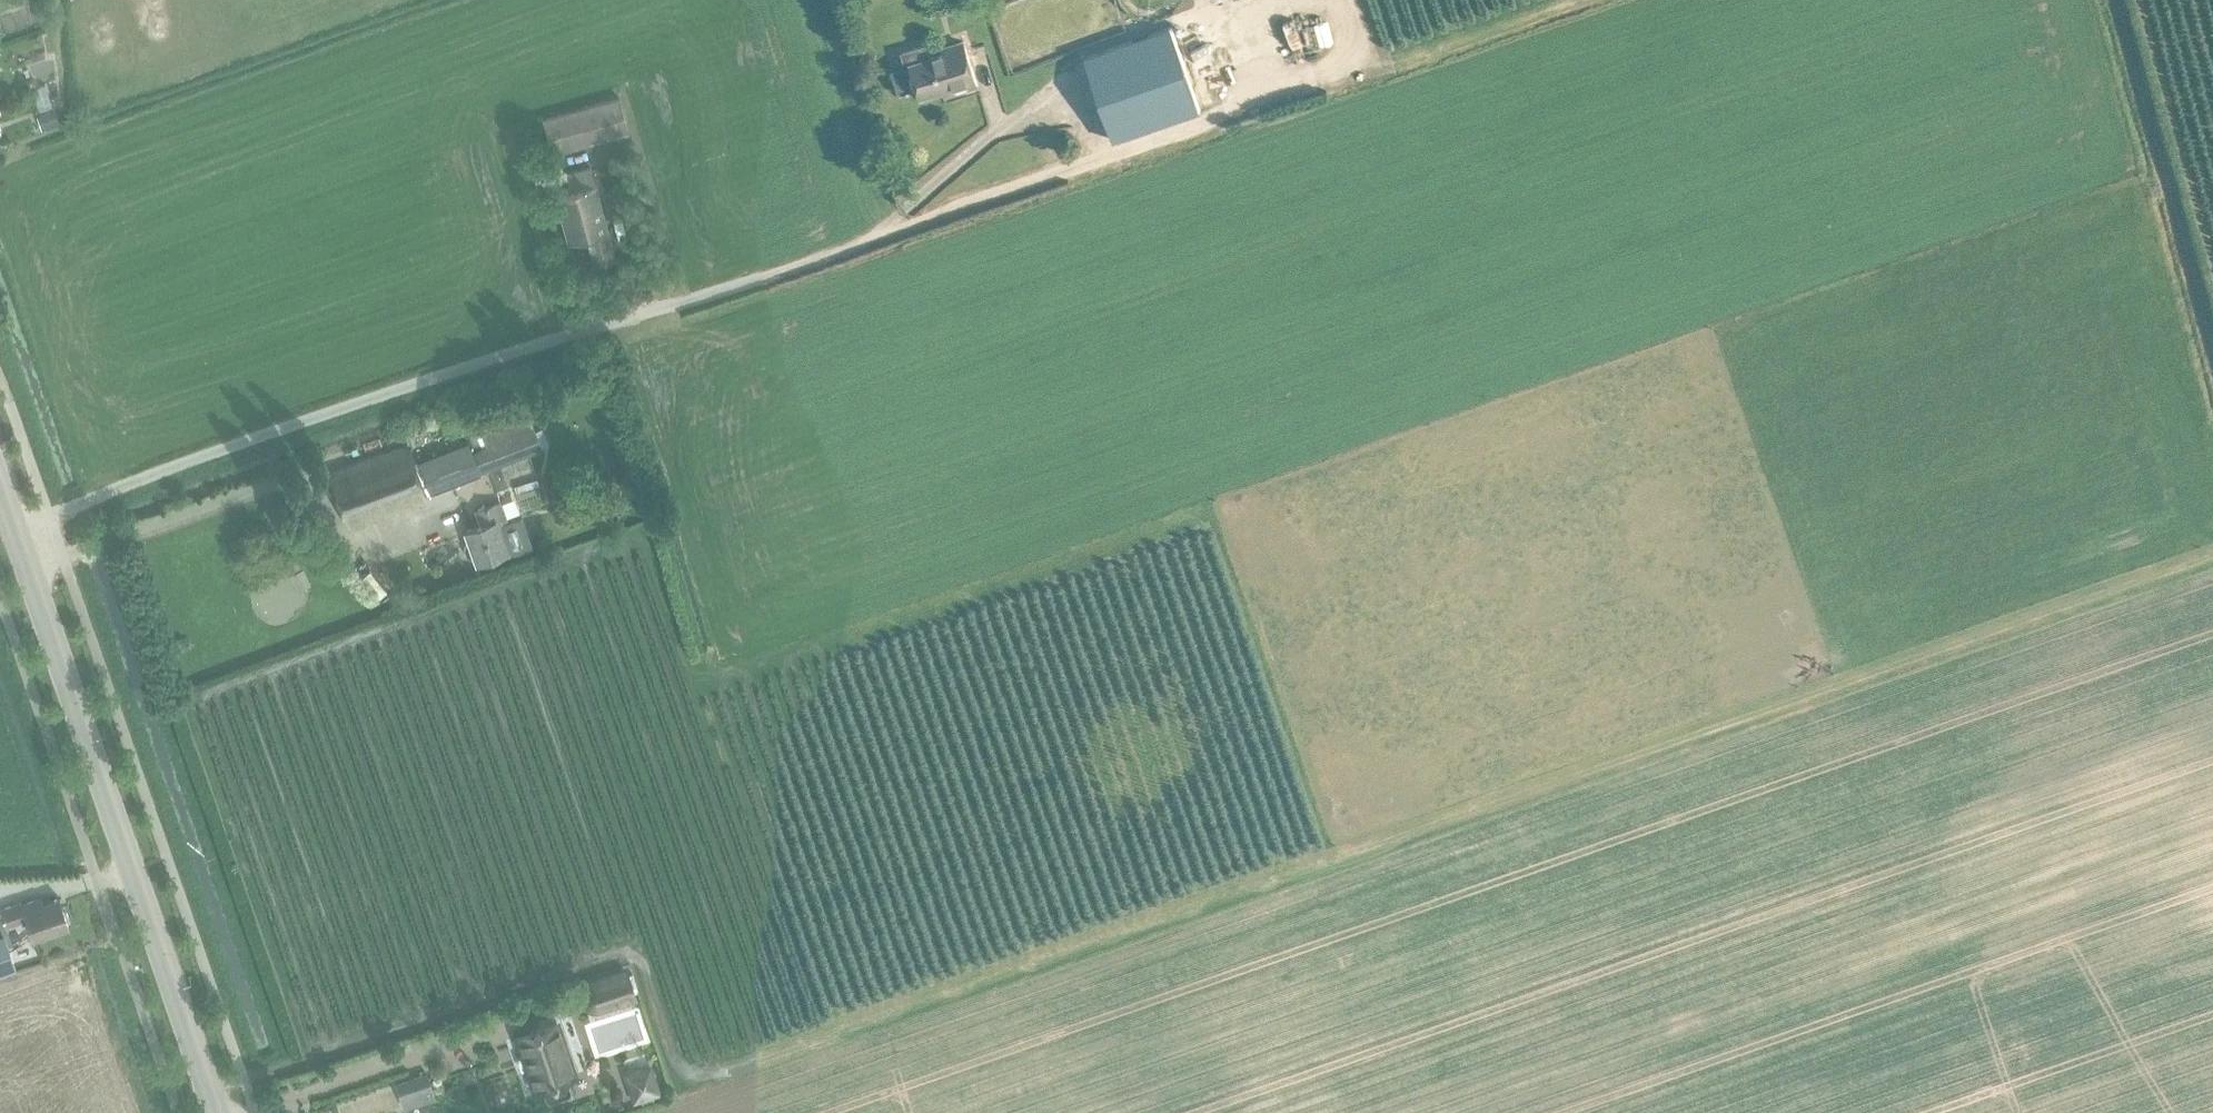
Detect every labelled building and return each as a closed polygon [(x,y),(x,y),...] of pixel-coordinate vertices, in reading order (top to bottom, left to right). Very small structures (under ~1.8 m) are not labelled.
[(1114,140),(1200,110),(1171,26),(1085,56),(1114,140)] [(1331,41),(1325,26),(1295,37),(1300,52),(1331,41)] [(906,66),(912,64),(922,97),(956,86),(957,91),(978,85),(965,40),(943,47),(945,52),(931,56),(927,43),(901,51),(906,66)] [(543,120),(552,154),(630,133),(620,99),(543,120)] [(54,111),(37,116),(42,130),(59,124),(54,111)] [(616,259),(610,237),(591,167),(565,174),(570,190),(555,194),(568,242),(587,237),(595,264),(616,259)] [(432,495),(490,472),(498,492),(509,487),(502,468),(543,452),(541,447),(549,444),(543,428),(535,432),(534,430),(487,449),(481,435),(469,440),(470,442),(419,462),(432,495)] [(349,529),(369,522),(429,501),(427,495),(418,474),(407,444),(329,472),(349,529)] [(538,480),(515,487),(519,499),(542,492),(538,480)] [(481,525),(465,531),(470,545),(467,546),(465,550),(467,556),(471,559),(474,557),(476,562),(497,555),(505,552),(507,557),(533,548),(522,518),(509,522),(502,502),(496,504),(476,511),(481,525)] [(367,601),(376,593),(353,570),(345,578),(367,601)] [(34,938),(48,933),(69,926),(60,898),(43,904),(41,898),(18,906),(17,904),(0,909),(6,926),(27,919),(34,938)] [(18,971),(8,945),(5,937),(4,938),(0,939),(0,977),(18,971)] [(600,1014),(604,1013),(639,1002),(628,968),(591,980),(588,981),(585,983),(583,985),(581,988),(580,991),(579,994),(579,997),(579,1000),(580,1003),(581,1006),(583,1008),(585,1010),(588,1012),(591,1013),(594,1014),(597,1015),(600,1014)] [(557,1024),(518,1037),(525,1057),(519,1059),(523,1070),(529,1068),(536,1088),(542,1086),(547,1098),(551,1100),(569,1094),(572,1090),(567,1075),(573,1073),(557,1024)] [(634,1105),(663,1095),(653,1066),(624,1075),(634,1105)] [(433,1092),(428,1075),(397,1084),(403,1102),(433,1092)] [(398,1112),(436,1112),(432,1099),(397,1109),(398,1112)]
